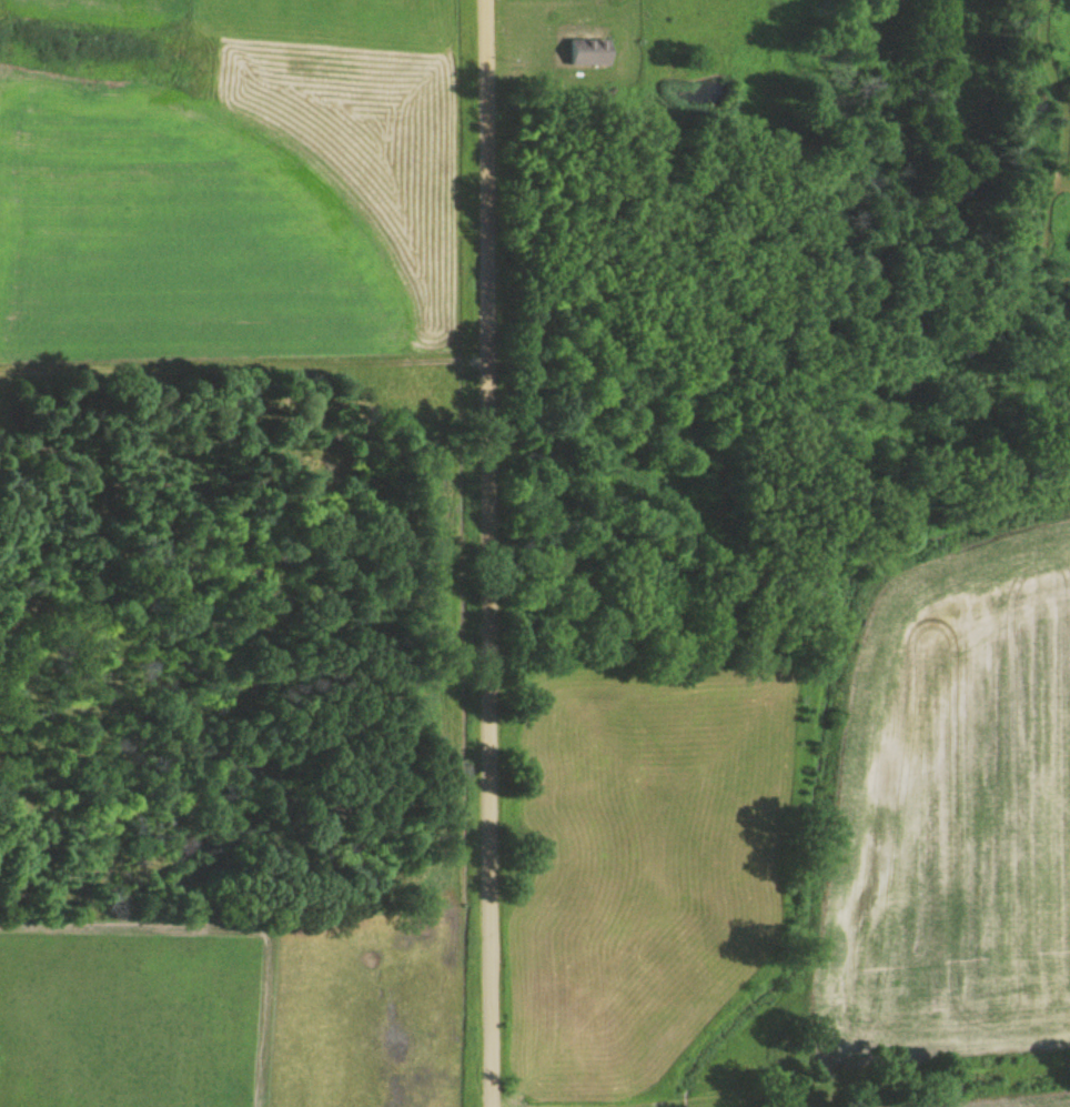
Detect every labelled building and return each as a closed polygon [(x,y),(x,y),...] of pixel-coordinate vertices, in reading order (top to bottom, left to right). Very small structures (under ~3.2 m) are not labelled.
[(607,68),(607,42),(567,42),(567,68),(607,68)]
